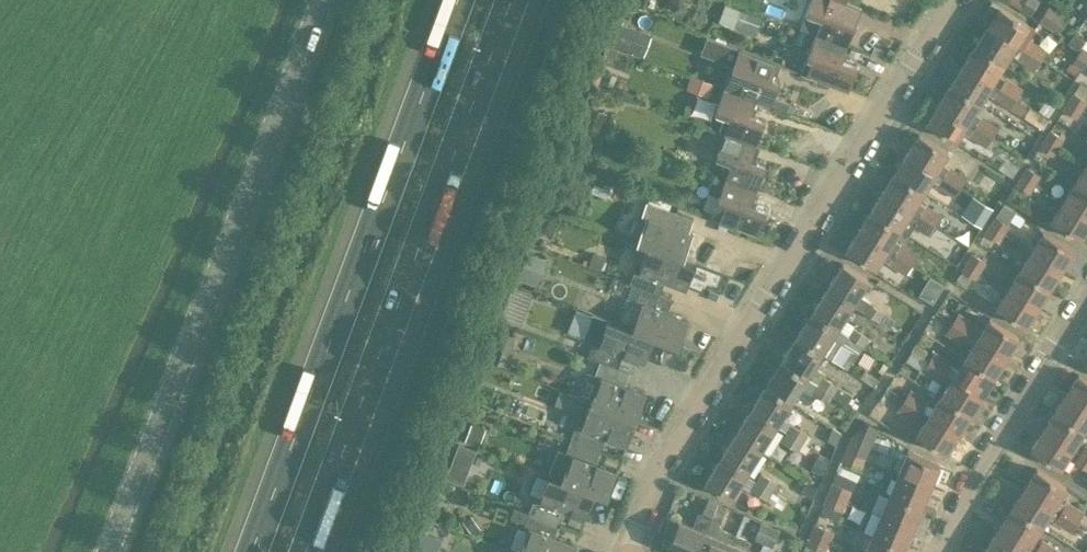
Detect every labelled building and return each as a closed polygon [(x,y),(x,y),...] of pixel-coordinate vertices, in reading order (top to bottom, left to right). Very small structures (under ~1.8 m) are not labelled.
[(800,28),(815,33),(847,45),(850,37),(856,20),(861,6),(846,0),(845,0),(811,0),(806,14),(800,28)] [(1007,1),(1020,8),(1025,0),(1008,0),(1007,1)] [(1039,0),(1026,0),(1020,9),(1029,15),(1039,0)] [(991,1),(990,3),(991,3),(983,16),(990,21),(987,26),(1016,44),(1028,24),(991,1)] [(719,23),(751,34),(757,16),(725,5),(719,23)] [(1039,21),(1049,27),(1059,11),(1049,5),(1039,21)] [(1068,17),(1059,11),(1049,27),(1058,33),(1068,17)] [(619,22),(611,44),(642,56),(650,34),(619,22)] [(987,26),(975,45),(1003,63),(1009,54),(1017,59),(1023,49),(1016,44),(987,26)] [(841,60),(847,45),(815,33),(800,73),(847,90),(857,66),(841,60)] [(1079,49),(1084,40),(1074,34),(1068,43),(1079,49)] [(706,36),(700,53),(732,66),(724,88),(755,100),(787,112),(790,103),(773,97),(780,80),(764,75),(769,60),(762,58),(739,49),(706,36)] [(1047,49),(1030,38),(1023,49),(1034,56),(1040,60),(1047,49)] [(767,45),(762,58),(769,60),(774,62),(778,50),(767,45)] [(975,45),(963,64),(1017,98),(1023,88),(997,73),(1003,63),(975,45)] [(874,47),(871,54),(883,59),(886,51),(874,47)] [(1073,64),(1082,69),(1086,61),(1086,50),(1082,47),(1073,64)] [(1033,70),(1040,60),(1034,56),(1023,49),(1017,59),(1033,70)] [(1075,75),(1080,68),(1073,64),(1070,62),(1066,69),(1075,75)] [(979,102),(985,93),(1010,109),(1017,98),(963,64),(950,84),(979,102)] [(687,87),(709,96),(713,84),(691,76),(687,87)] [(1068,102),(1082,111),(1086,103),(1086,88),(1079,83),(1068,102)] [(950,84),(939,102),(993,136),(998,127),(973,111),(979,102),(950,84)] [(718,130),(724,132),(756,144),(765,119),(749,113),(755,100),(724,88),(714,113),(723,116),(718,130)] [(1017,98),(1010,109),(1022,117),(1029,106),(1017,98)] [(1049,117),(1056,107),(1045,100),(1039,110),(1049,117)] [(955,140),(961,131),(986,148),(993,136),(939,102),(926,122),(955,140)] [(1077,119),(1082,111),(1068,102),(1062,110),(1077,119)] [(581,124),(601,131),(608,112),(588,105),(581,124)] [(1049,129),(1044,138),(1058,147),(1064,138),(1049,129)] [(750,158),(756,144),(724,132),(714,157),(730,163),(725,177),(756,189),(766,164),(750,158)] [(942,175),(960,187),(967,176),(950,165),(948,167),(941,162),(948,151),(919,133),(907,153),(935,171),(935,172),(942,176),(942,175)] [(1053,156),(1058,147),(1044,138),(1038,147),(1053,156)] [(907,153),(895,172),(923,190),(930,179),(937,184),(942,176),(935,172),(935,171),(907,153)] [(1086,193),(1086,167),(1086,166),(1074,184),(1086,193)] [(1026,167),(1021,175),(1035,184),(1041,176),(1026,167)] [(882,191),(936,225),(943,215),(926,203),(925,205),(917,200),(923,190),(895,172),(882,191)] [(942,175),(942,176),(937,184),(936,186),(953,197),(960,187),(942,175)] [(1030,193),(1035,184),(1021,175),(1015,184),(1030,193)] [(711,216),(726,221),(757,233),(766,209),(751,203),(756,189),(725,177),(711,216)] [(1086,219),(1086,193),(1074,184),(1062,203),(1086,219)] [(882,191),(870,210),(899,228),(899,229),(908,235),(914,225),(929,235),(936,225),(882,191)] [(648,246),(681,258),(691,233),(671,225),(676,211),(646,200),(640,215),(644,216),(635,241),(648,246)] [(1086,227),(1086,219),(1062,203),(1050,222),(1079,240),(1086,227)] [(870,210),(858,229),(912,263),(919,253),(901,242),(900,244),(892,239),(899,229),(899,228),(870,210)] [(546,216),(540,232),(550,236),(556,220),(555,216),(550,215),(546,216)] [(995,215),(990,224),(1005,233),(1010,225),(995,215)] [(999,242),(1005,233),(990,224),(984,233),(999,242)] [(874,267),(881,257),(888,262),(887,263),(905,274),(912,263),(858,229),(846,249),(874,267)] [(1031,252),(1060,270),(1071,251),(1043,233),(1031,252)] [(693,263),(681,258),(648,246),(639,271),(634,269),(629,282),(640,286),(659,294),(664,281),(683,289),(693,263)] [(1020,270),(1048,288),(1060,270),(1031,252),(1020,270)] [(518,278),(537,285),(547,260),(527,253),(518,278)] [(600,269),(604,257),(593,253),(589,265),(600,269)] [(972,254),(962,271),(974,278),(976,275),(985,262),(972,254)] [(843,263),(828,286),(844,296),(853,302),(880,318),(883,312),(885,309),(859,293),(868,279),(868,278),(843,263)] [(1020,270),(1008,289),(1036,307),(1039,303),(1046,291),(1048,288),(1020,270)] [(528,290),(512,284),(508,296),(524,302),(528,290)] [(670,299),(659,294),(640,286),(635,300),(640,302),(631,327),(653,336),(676,345),(686,319),(665,312),(670,299)] [(828,286),(812,312),(837,328),(841,321),(843,318),(853,302),(844,296),(828,286)] [(1008,289),(996,308),(1024,326),(1026,323),(1034,311),(1036,307),(1008,289)] [(837,328),(812,312),(796,336),(822,352),(831,358),(839,344),(842,346),(843,343),(858,352),(863,344),(849,335),(837,328)] [(890,327),(895,319),(883,312),(880,318),(878,320),(890,327)] [(952,322),(971,333),(977,323),(959,312),(952,322)] [(587,356),(599,360),(617,367),(621,355),(642,363),(653,336),(631,327),(593,313),(583,339),(592,343),(587,356)] [(973,329),(969,335),(976,340),(1005,358),(1017,338),(989,320),(980,333),(973,329)] [(964,344),(971,333),(952,322),(946,333),(964,344)] [(853,328),(849,335),(863,344),(868,337),(853,328)] [(972,346),(964,359),(993,377),(1005,358),(976,340),(969,335),(965,342),(972,346)] [(796,336),(781,360),(806,376),(818,384),(823,376),(825,374),(813,366),(822,352),(796,336)] [(922,358),(927,350),(916,343),(911,351),(922,358)] [(935,351),(928,361),(946,372),(952,362),(935,351)] [(950,366),(945,373),(952,378),(980,396),(993,377),(964,359),(957,370),(950,366)] [(630,372),(617,367),(599,360),(593,376),(598,377),(589,401),(635,418),(645,393),(625,385),(630,372)] [(806,376),(781,360),(766,384),(791,400),(806,376)] [(939,383),(946,372),(928,361),(921,372),(939,383)] [(947,385),(940,397),(968,415),(980,396),(952,378),(945,373),(941,381),(947,385)] [(1065,393),(1086,407),(1086,380),(1077,374),(1065,393)] [(818,384),(833,393),(838,386),(823,376),(818,384)] [(791,400),(766,384),(751,409),(776,425),(791,400)] [(827,402),(833,393),(818,384),(812,392),(827,402)] [(838,386),(833,393),(848,402),(852,395),(838,386)] [(911,388),(904,399),(923,410),(929,399),(911,388)] [(1084,431),(1086,426),(1086,407),(1065,393),(1053,412),(1084,431)] [(923,410),(921,412),(928,416),(956,434),(968,415),(940,397),(932,409),(925,405),(923,410)] [(916,421),(923,410),(904,399),(898,410),(916,421)] [(625,445),(635,418),(589,401),(579,428),(574,426),(569,439),(600,451),(606,438),(625,445)] [(776,425),(751,409),(735,433),(760,449),(776,425)] [(1041,431),(1072,450),(1084,431),(1053,412),(1041,431)] [(944,454),(956,434),(928,416),(915,436),(944,454)] [(850,440),(845,452),(864,460),(865,458),(867,459),(878,429),(863,420),(850,440)] [(463,439),(476,443),(482,427),(469,422),(463,439)] [(791,424),(787,431),(803,442),(808,433),(791,424)] [(798,450),(803,442),(787,431),(781,440),(798,450)] [(1060,469),(1060,468),(1072,450),(1041,431),(1029,450),(1060,469)] [(760,449),(735,433),(720,458),(745,473),(760,449)] [(600,451),(569,439),(565,452),(557,449),(547,474),(594,491),(605,496),(614,472),(595,465),(600,451)] [(860,469),(864,460),(845,452),(841,460),(860,469)] [(897,473),(928,486),(937,465),(906,452),(897,473)] [(1080,453),(1074,462),(1086,470),(1086,458),(1080,453)] [(729,498),(745,473),(720,458),(704,482),(729,498)] [(812,471),(823,476),(829,463),(817,458),(812,471)] [(452,461),(445,478),(462,484),(469,468),(452,461)] [(1024,489),(1053,507),(1065,488),(1036,470),(1024,489)] [(836,471),(832,481),(851,489),(855,479),(836,471)] [(761,472),(756,480),(772,490),(777,482),(761,472)] [(888,495),(919,508),(928,486),(897,473),(888,495)] [(594,491),(559,479),(547,474),(538,500),(533,498),(529,512),(558,523),(563,511),(583,519),(594,491)] [(767,499),(772,490),(756,480),(751,489),(767,499)] [(832,481),(828,492),(847,500),(851,489),(832,481)] [(806,483),(800,493),(812,500),(817,490),(806,483)] [(1024,489),(1011,509),(1040,527),(1048,514),(1055,518),(1059,512),(1053,507),(1024,489)] [(772,490),(767,499),(782,508),(787,499),(772,490)] [(843,510),(847,500),(828,492),(823,502),(843,510)] [(879,515),(910,528),(919,508),(888,495),(879,515)] [(717,503),(708,499),(702,513),(698,512),(692,526),(669,516),(663,531),(672,535),(667,547),(678,551),(696,551),(717,503)] [(1066,500),(1059,512),(1078,523),(1085,511),(1066,500)] [(823,502),(819,512),(839,520),(843,510),(823,502)] [(735,534),(720,528),(719,522),(726,506),(717,503),(696,551),(728,551),(735,534)] [(1028,546),(1040,527),(1011,509),(999,528),(1028,546)] [(558,523),(529,512),(526,518),(523,526),(528,528),(519,551),(570,551),(573,545),(553,537),(558,523)] [(1072,533),(1078,523),(1059,512),(1055,518),(1053,522),(1072,533)] [(871,536),(902,549),(910,528),(879,515),(871,536)] [(470,516),(463,522),(472,534),(479,529),(470,516)] [(755,538),(763,542),(771,525),(762,521),(755,538)] [(814,523),(810,534),(829,542),(834,532),(814,523)] [(780,528),(771,525),(763,542),(772,546),(780,528)] [(996,551),(1024,551),(1028,546),(999,528),(987,547),(996,551)] [(748,549),(751,541),(735,534),(728,551),(754,551),(748,549)] [(805,544),(823,551),(825,551),(829,542),(810,534),(805,544)] [(902,549),(871,536),(864,551),(900,551),(902,549)] [(1060,551),(1041,539),(1035,550),(1038,551),(1059,551),(1060,551)] [(412,551),(436,551),(415,543),(412,551)]
